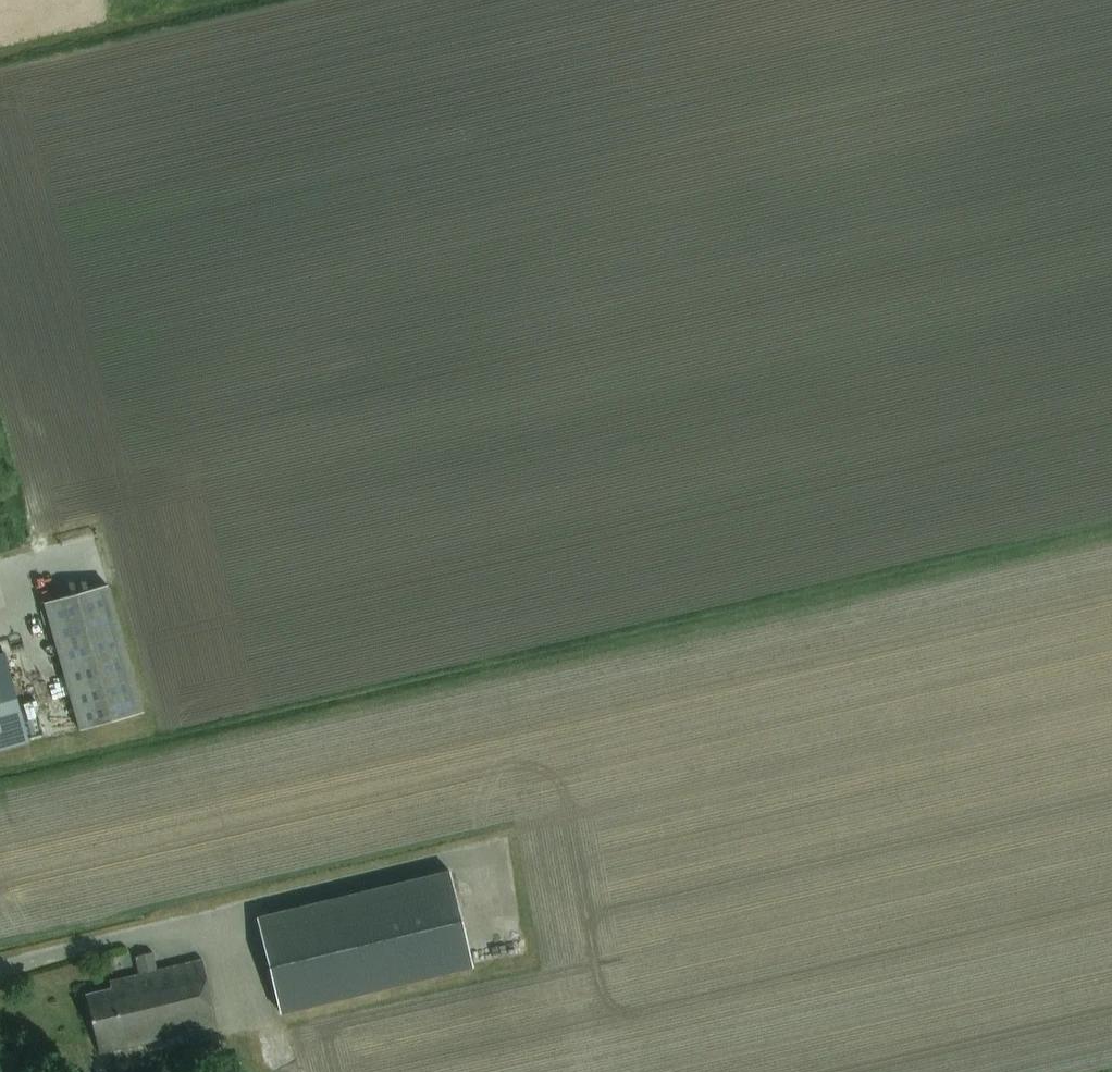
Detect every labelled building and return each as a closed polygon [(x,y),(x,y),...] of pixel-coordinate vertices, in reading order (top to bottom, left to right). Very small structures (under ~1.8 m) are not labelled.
[(54,597),(86,726),(154,709),(121,580),(54,597)] [(4,653),(0,654),(0,751),(30,743),(4,653)] [(473,968),(450,872),(258,918),(281,1015),(473,968)] [(99,1054),(216,1026),(201,960),(157,971),(152,953),(135,957),(139,975),(109,982),(111,989),(86,995),(99,1054)]
